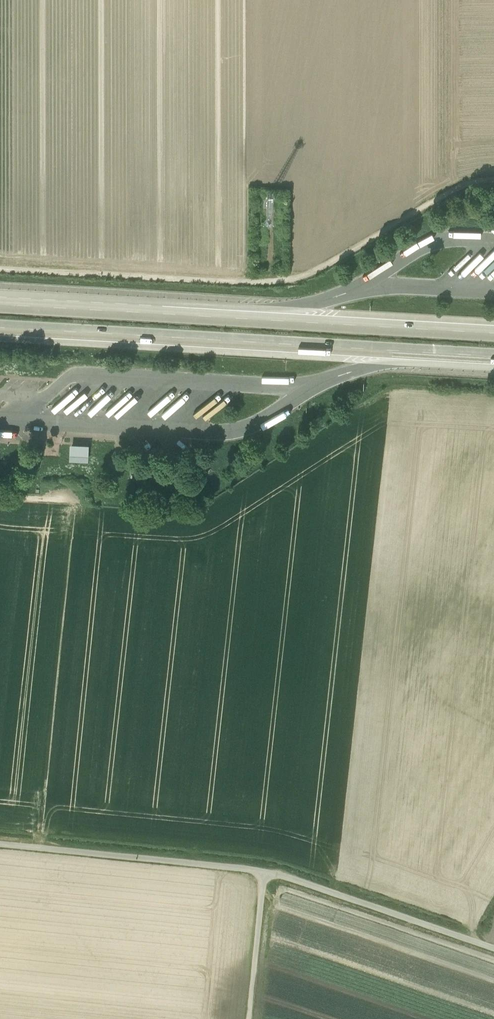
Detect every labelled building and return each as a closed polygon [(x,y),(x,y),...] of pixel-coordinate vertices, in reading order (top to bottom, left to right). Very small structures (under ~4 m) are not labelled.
[(472,249),(453,268),(456,271),(470,258),(473,261),(478,256),(472,249)] [(89,445),(70,444),(69,460),(88,461),(89,445)]
